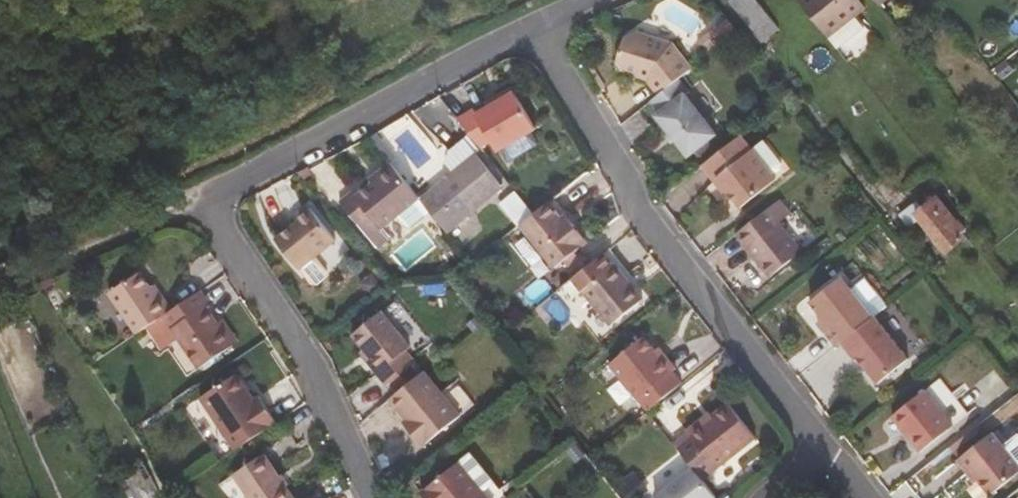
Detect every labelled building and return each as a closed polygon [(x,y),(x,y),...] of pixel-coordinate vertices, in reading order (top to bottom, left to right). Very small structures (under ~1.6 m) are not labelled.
[(749,27),(767,13),(756,0),(729,0),(728,0),(749,27)] [(855,16),(864,9),(857,0),(800,0),(829,37),(855,16)] [(855,16),(829,37),(839,48),(864,27),(855,16)] [(673,80),(677,76),(690,67),(671,41),(633,31),(624,35),(614,62),(621,73),(633,76),(636,74),(645,77),(657,92),(673,80)] [(677,76),(673,80),(657,92),(649,98),(658,110),(654,113),(685,154),(714,133),(682,91),(686,88),(677,76)] [(478,111),(476,107),(459,117),(482,144),(492,137),(499,147),(538,124),(513,84),(498,93),(501,97),(489,104),(478,111)] [(486,100),(489,104),(501,97),(498,93),(486,100)] [(507,158),(541,143),(536,133),(503,148),(507,158)] [(769,182),(735,136),(700,163),(711,178),(715,175),(725,188),(738,205),(769,182)] [(452,175),(478,153),(466,138),(439,161),(452,175)] [(422,200),(430,210),(449,232),(505,186),(478,153),(452,175),(422,200)] [(371,182),(391,164),(388,161),(368,179),(371,182)] [(391,164),(371,182),(356,195),(352,192),(341,202),(363,229),(383,250),(430,210),(422,200),(391,164)] [(721,191),(725,188),(715,175),(711,178),(721,191)] [(920,221),(945,252),(967,234),(938,197),(920,210),(916,205),(900,217),(908,229),(920,221)] [(768,274),(800,249),(778,220),(789,211),(778,198),(735,230),(768,274)] [(566,224),(559,216),(547,201),(536,210),(519,224),(553,265),(585,238),(571,220),(566,224)] [(571,220),(564,212),(559,216),(566,224),(571,220)] [(301,279),(318,266),(338,249),(312,216),(298,228),(300,231),(278,250),(301,279)] [(608,322),(640,296),(611,261),(610,263),(600,251),(559,285),(568,297),(580,288),(608,322)] [(318,266),(301,279),(314,294),(319,295),(329,287),(330,281),(318,266)] [(165,310),(169,308),(161,294),(156,297),(148,285),(139,269),(107,288),(132,330),(158,315),(165,310)] [(839,339),(872,314),(885,305),(864,277),(849,287),(840,275),(810,297),(823,313),(831,324),(825,328),(835,342),(839,339)] [(153,282),(148,285),(156,297),(161,294),(153,282)] [(227,347),(213,323),(203,306),(207,304),(199,290),(169,308),(165,310),(158,315),(191,369),(227,347)] [(407,370),(411,367),(420,360),(380,313),(352,337),(364,351),(381,371),(376,375),(387,387),(392,383),(407,370)] [(823,313),(817,318),(825,328),(831,324),(823,313)] [(872,314),(839,339),(853,357),(856,355),(875,381),(906,358),(872,314)] [(213,323),(227,347),(233,344),(219,320),(213,323)] [(658,354),(653,348),(642,334),(608,362),(646,409),(680,380),(670,369),(674,365),(662,351),(658,354)] [(662,351),(657,345),(653,348),(658,354),(662,351)] [(364,351),(359,355),(376,375),(381,371),(364,351)] [(411,367),(407,370),(392,383),(400,393),(407,386),(419,377),(411,367)] [(197,396),(229,450),(272,424),(255,397),(250,400),(234,373),(197,396)] [(419,377),(407,386),(400,393),(390,401),(407,422),(413,429),(410,432),(423,448),(461,416),(424,373),(419,377)] [(951,424),(924,388),(891,413),(918,449),(951,424)] [(727,398),(711,411),(702,419),(700,416),(686,428),(688,430),(675,442),(694,464),(704,476),(718,464),(756,431),(727,398)] [(709,408),(700,416),(702,419),(711,411),(709,408)] [(407,422),(404,425),(410,432),(413,429),(407,422)] [(1017,471),(1017,470),(1017,469),(1017,440),(1015,436),(999,447),(989,432),(957,457),(967,470),(970,468),(977,477),(989,493),(1017,471)] [(80,445),(83,454),(90,451),(86,441),(80,445)] [(251,497),(294,497),(265,451),(234,470),(251,497)] [(458,464),(421,495),(423,497),(487,497),(458,464)] [(694,464),(657,496),(659,497),(712,497),(718,492),(704,476),(694,464)] [(974,480),(977,477),(970,468),(967,470),(974,480)]
